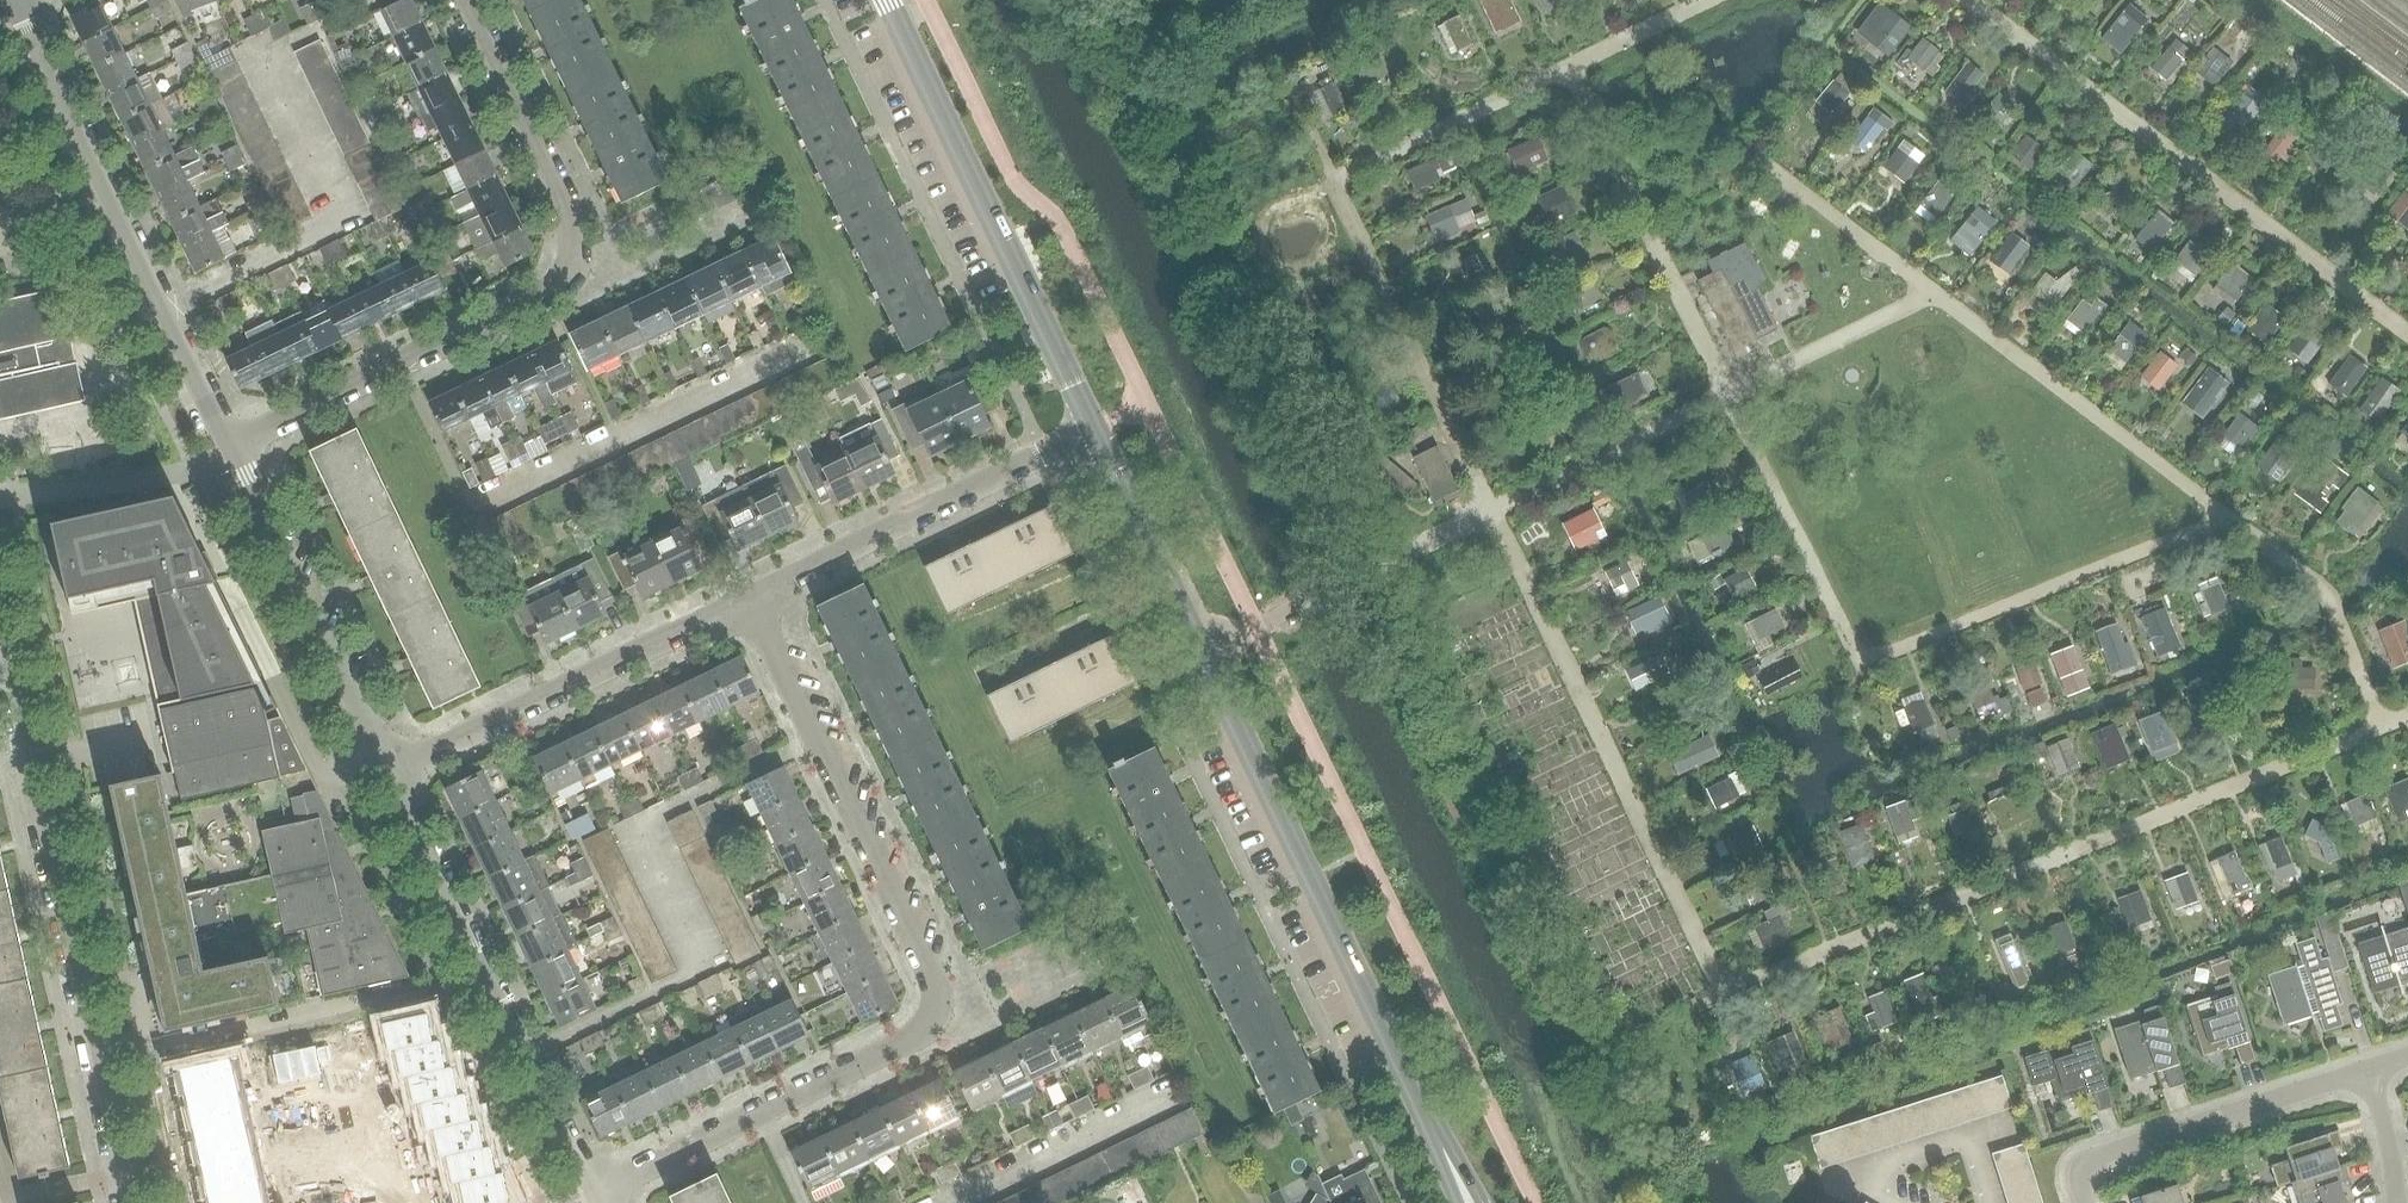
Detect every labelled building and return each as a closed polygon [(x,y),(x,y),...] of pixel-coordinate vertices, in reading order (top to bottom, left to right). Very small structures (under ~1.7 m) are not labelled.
[(167,3),(166,0),(148,0),(147,1),(151,10),(167,3)] [(216,0),(175,0),(186,21),(193,18),(191,13),(218,4),(216,0)] [(312,5),(320,20),(331,15),(323,0),(321,0),(312,5)] [(424,24),(412,0),(405,0),(382,11),(394,37),(394,38),(424,24)] [(580,0),(523,0),(556,68),(602,46),(580,0)] [(792,0),(762,0),(757,2),(755,0),(751,0),(743,4),(745,8),(739,11),(773,79),(820,57),(792,0)] [(1493,28),(1518,16),(1511,0),(1480,0),(1493,28)] [(1545,13),(1560,6),(1557,0),(1539,0),(1545,13)] [(2071,7),(2083,15),(2085,13),(2088,9),(2094,0),(2075,0),(2071,7)] [(84,43),(114,29),(101,3),(71,17),(84,43)] [(167,3),(151,10),(156,20),(171,12),(167,3)] [(320,20),(312,5),(300,10),(308,26),(320,20)] [(2129,5),(2107,33),(2125,47),(2148,20),(2129,5)] [(1886,8),(1864,37),(1888,56),(1911,27),(1886,8)] [(262,13),(253,17),(261,33),(270,29),(262,13)] [(1458,16),(1444,23),(1457,51),(1457,52),(1458,52),(1472,45),(1458,16)] [(261,33),(253,17),(244,22),(252,38),(261,33)] [(393,69),(406,63),(435,49),(424,24),(394,38),(394,37),(381,43),(393,69)] [(96,69),(126,55),(114,29),(84,43),(96,69)] [(1907,49),(1897,62),(1903,67),(1909,60),(1922,71),(1938,51),(1923,39),(1911,52),(1907,49)] [(2175,39),(2151,67),(2165,80),(2189,51),(2175,39)] [(295,53),(301,66),(327,54),(320,40),(295,53)] [(1376,40),(1366,45),(1372,58),(1382,53),(1376,40)] [(204,63),(214,58),(207,42),(197,46),(204,63)] [(171,52),(175,61),(192,53),(187,44),(171,52)] [(636,115),(602,46),(556,68),(589,137),(636,115)] [(339,63),(355,56),(350,47),(335,54),(339,63)] [(406,63),(419,89),(448,75),(435,49),(406,63)] [(2214,49),(2195,71),(2214,87),(2233,63),(2214,49)] [(231,51),(214,58),(204,63),(211,76),(238,64),(231,51)] [(196,63),(192,53),(175,61),(180,71),(196,63)] [(301,66),(307,79),(333,67),(327,54),(301,66)] [(96,69),(109,95),(138,80),(126,55),(96,69)] [(355,56),(339,63),(344,73),(359,65),(355,56)] [(854,126),(820,57),(773,79),(806,148),(854,126)] [(1380,57),(1356,69),(1364,86),(1388,75),(1380,57)] [(217,89),(244,77),(238,64),(211,76),(217,89)] [(307,79),(314,92),(339,80),(333,67),(307,79)] [(1961,70),(1945,91),(1962,103),(1977,82),(1961,70)] [(448,75),(419,89),(431,114),(460,101),(448,75)] [(224,102),(250,89),(244,77),(217,89),(224,102)] [(2281,79),(2271,91),(2280,98),(2289,86),(2281,79)] [(109,95),(121,120),(150,106),(138,80),(109,95)] [(314,92),(320,105),(346,93),(339,80),(314,92)] [(1833,81),(1816,102),(1832,116),(1850,95),(1833,81)] [(1334,83),(1320,89),(1334,117),(1348,110),(1334,83)] [(230,115),(256,102),(250,89),(224,102),(230,115)] [(320,105),(326,118),(352,106),(346,93),(320,105)] [(1999,93),(1981,118),(1998,130),(2013,109),(2002,101),(2005,98),(1999,93)] [(201,112),(217,104),(212,95),(196,102),(201,112)] [(2242,95),(2225,116),(2244,131),(2261,109),(2242,95)] [(359,106),(364,115),(381,107),(376,98),(359,106)] [(121,120),(133,145),(163,131),(163,132),(177,126),(164,99),(150,106),(121,120)] [(438,129),(444,140),(473,127),(460,101),(431,114),(422,119),(429,133),(438,129)] [(236,128),(263,115),(256,102),(230,115),(236,128)] [(217,104),(201,112),(205,122),(221,114),(217,104)] [(326,118),(332,131),(358,119),(352,106),(326,118)] [(385,117),(381,107),(364,115),(368,125),(385,117)] [(1874,109),(1855,135),(1870,147),(1884,128),(1888,132),(1894,124),(1874,109)] [(243,141),(269,128),(263,115),(236,128),(243,141)] [(669,183),(636,115),(589,137),(622,205),(669,183)] [(332,131),(339,144),(364,132),(358,119),(332,131)] [(2281,131),(2268,147),(2280,156),(2300,131),(2288,121),(2281,131)] [(854,126),(806,148),(840,217),(887,194),(854,126)] [(485,152),(473,127),(444,140),(456,165),(485,152)] [(249,154),(275,141),(269,128),(243,141),(249,154)] [(163,131),(133,145),(146,171),(175,157),(163,132),(163,131)] [(345,157),(370,144),(364,132),(339,144),(345,157)] [(2026,135),(2010,155),(2012,156),(2029,170),(2044,150),(2026,135)] [(1539,136),(1512,147),(1523,171),(1549,161),(1539,136)] [(255,166),(281,154),(275,141),(249,154),(255,166)] [(345,157),(351,170),(377,157),(370,144),(345,157)] [(222,154),(226,163),(242,156),(238,147),(222,154)] [(384,157),(388,167),(405,159),(400,149),(384,157)] [(1898,150),(1884,168),(1902,182),(1917,164),(1898,150)] [(456,165),(468,192),(497,178),(485,152),(456,165)] [(1449,153),(1407,173),(1414,189),(1456,169),(1449,153)] [(2076,153),(2061,173),(2077,185),(2092,166),(2076,153)] [(262,180),(288,167),(281,154),(255,166),(262,180)] [(246,166),(242,156),(226,163),(230,173),(246,166)] [(158,197),(188,183),(207,174),(200,161),(182,170),(175,157),(146,171),(158,197)] [(358,184),(384,172),(377,157),(351,170),(358,184)] [(409,169),(405,159),(388,167),(393,177),(409,169)] [(268,193),(294,180),(288,167),(262,180),(268,193)] [(358,184),(364,197),(389,184),(384,172),(358,184)] [(497,178),(468,192),(452,199),(458,212),(474,204),(480,217),(509,203),(497,178)] [(1940,178),(1919,205),(1921,205),(1937,218),(1957,192),(1940,178)] [(274,205),(300,193),(294,180),(268,193),(274,205)] [(171,223),(200,209),(188,183),(158,197),(171,223)] [(370,209),(395,197),(389,184),(364,197),(370,209)] [(2099,191),(2092,201),(2117,219),(2133,198),(2116,186),(2108,197),(2099,191)] [(1562,187),(1539,197),(1551,225),(1575,215),(1562,187)] [(2386,214),(2407,232),(2407,196),(2403,192),(2386,214)] [(281,218),(306,206),(300,193),(274,205),(281,218)] [(921,263),(887,194),(840,217),(873,285),(921,263)] [(267,207),(262,197),(247,205),(251,215),(267,207)] [(377,222),(381,220),(391,216),(402,210),(395,197),(370,209),(377,222)] [(414,205),(418,215),(435,207),(430,198),(414,205)] [(1466,199),(1426,217),(1427,217),(1435,237),(1436,239),(1475,221),(1471,212),(1466,200),(1466,199)] [(171,223),(183,248),(213,234),(231,225),(219,200),(200,209),(171,223)] [(480,217),(493,243),(522,229),(509,203),(480,217)] [(281,218),(286,230),(313,219),(306,206),(281,218)] [(267,207),(251,215),(256,224),(271,217),(267,207)] [(439,217),(435,207),(418,215),(423,225),(439,217)] [(1977,207),(1962,225),(1983,242),(1998,224),(1977,207)] [(1484,211),(1475,216),(1480,229),(1490,225),(1484,211)] [(2139,235),(2135,238),(2150,252),(2171,228),(2156,214),(2139,235)] [(398,231),(391,216),(381,220),(389,236),(398,231)] [(379,241),(389,236),(381,220),(377,222),(371,225),(379,241)] [(534,255),(522,229),(493,243),(477,251),(483,264),(499,256),(505,269),(534,255)] [(2037,230),(2031,239),(2043,248),(2049,239),(2037,230)] [(2011,233),(1996,253),(2014,267),(2029,247),(2011,233)] [(225,260),(213,234),(183,248),(196,274),(225,260)] [(1571,234),(1539,250),(1550,271),(1557,268),(1581,255),(1571,234)] [(774,239),(744,254),(761,288),(791,274),(774,239)] [(2190,240),(2175,259),(2195,275),(2210,256),(2190,240)] [(328,246),(338,262),(347,257),(339,241),(328,246)] [(328,267),(338,262),(328,246),(320,251),(328,267)] [(1778,330),(1759,290),(1756,285),(1764,281),(1747,247),(1708,266),(1712,275),(1698,282),(1739,363),(1762,352),(1756,341),(1778,330)] [(448,253),(432,261),(407,273),(421,303),(446,290),(441,281),(458,273),(448,253)] [(715,268),(731,302),(761,288),(744,254),(715,268)] [(1475,255),(1458,263),(1465,277),(1482,269),(1475,255)] [(954,332),(921,263),(873,285),(907,354),(954,332)] [(2235,265),(2217,286),(2229,296),(2225,301),(2232,306),(2253,280),(2235,265)] [(277,272),(285,287),(295,282),(287,267),(277,272)] [(686,281),(703,316),(731,302),(715,268),(686,281)] [(2045,273),(2034,287),(2057,304),(2081,273),(2074,268),(2056,281),(2045,273)] [(277,272),(266,277),(274,293),(285,287),(277,272)] [(407,273),(380,286),(394,316),(421,303),(407,273)] [(1564,280),(1552,287),(1570,322),(1581,316),(1578,310),(1601,299),(1590,277),(1569,289),(1564,280)] [(686,281),(657,295),(674,330),(703,316),(686,281)] [(394,316),(380,286),(355,299),(369,328),(394,316)] [(244,308),(236,291),(227,296),(235,312),(244,308)] [(86,401),(77,365),(61,297),(47,300),(46,294),(0,304),(0,420),(86,401)] [(657,295),(628,309),(646,343),(674,330),(657,295)] [(235,312),(227,296),(217,301),(225,317),(235,312)] [(2083,300),(2067,320),(2084,333),(2098,314),(2102,318),(2110,308),(2096,298),(2091,306),(2083,300)] [(344,340),(369,328),(355,299),(329,311),(344,340)] [(2227,307),(2217,320),(2225,327),(2235,314),(2227,307)] [(2268,307),(2248,335),(2264,346),(2284,318),(2268,307)] [(804,328),(813,323),(806,308),(796,312),(804,328)] [(628,309),(600,322),(617,357),(646,343),(628,309)] [(329,311),(304,323),(318,353),(344,340),(329,311)] [(275,326),(293,365),(318,353),(304,323),(303,324),(298,314),(275,326)] [(2238,320),(2229,332),(2238,338),(2246,327),(2238,320)] [(253,348),(267,378),(293,365),(275,326),(272,321),(246,334),(253,348)] [(588,371),(617,357),(600,322),(572,336),(588,371)] [(2130,322),(2108,349),(2126,363),(2148,336),(2130,322)] [(2306,325),(2287,349),(2307,364),(2315,354),(2311,350),(2321,337),(2306,325)] [(1601,330),(1575,344),(1584,360),(1610,347),(1601,330)] [(755,351),(764,347),(757,331),(748,336),(755,351)] [(578,383),(558,342),(532,354),(552,396),(578,383)] [(726,365),(735,361),(728,345),(718,350),(726,365)] [(267,378),(253,348),(226,362),(240,391),(267,378)] [(2187,349),(2181,358),(2191,366),(2198,358),(2187,349)] [(2159,352),(2146,369),(2165,383),(2178,366),(2159,352)] [(532,354),(507,367),(520,395),(533,389),(544,410),(556,404),(552,396),(532,354)] [(832,358),(830,360),(819,365),(831,391),(845,385),(832,358)] [(698,379),(707,375),(699,359),(690,363),(698,379)] [(2345,363),(2329,385),(2346,397),(2362,375),(2345,363)] [(831,391),(819,365),(806,371),(819,397),(831,391)] [(502,425),(504,424),(515,419),(507,402),(520,395),(507,367),(481,379),(502,425)] [(2298,367),(2292,375),(2301,381),(2307,373),(2298,367)] [(2208,370),(2183,402),(2203,417),(2228,384),(2208,370)] [(819,397),(806,371),(793,377),(806,403),(819,397)] [(955,389),(938,397),(960,442),(991,428),(984,415),(996,410),(977,372),(952,384),(955,389)] [(669,393),(678,388),(671,373),(662,377),(669,393)] [(1637,373),(1603,390),(1615,413),(1648,396),(1637,373)] [(806,403),(793,377),(781,383),(793,409),(806,403)] [(861,378),(850,383),(861,406),(872,401),(861,378)] [(502,425),(481,379),(455,391),(468,420),(480,414),(488,432),(502,425)] [(793,409),(781,383),(768,389),(781,415),(793,409)] [(2379,384),(2361,411),(2369,417),(2372,413),(2379,418),(2380,419),(2396,396),(2379,384)] [(2246,385),(2237,397),(2249,406),(2258,393),(2246,385)] [(640,407),(650,402),(642,387),(633,391),(640,407)] [(781,415),(768,389),(755,395),(768,421),(781,415)] [(891,389),(879,395),(883,403),(895,397),(891,389)] [(455,391),(429,404),(442,432),(468,420),(455,391)] [(768,421),(755,395),(742,401),(755,428),(768,421)] [(931,456),(960,442),(938,397),(921,405),(919,400),(894,412),(913,450),(925,444),(931,456)] [(612,420),(621,416),(614,401),(605,405),(612,420)] [(755,428),(742,401),(729,408),(742,434),(755,428)] [(742,434),(729,408),(717,414),(729,440),(742,434)] [(1573,410),(1558,419),(1565,431),(1580,422),(1573,410)] [(579,429),(572,413),(562,418),(569,434),(579,429)] [(729,440),(717,414),(704,420),(716,446),(729,440)] [(2239,414),(2223,436),(2240,448),(2247,438),(2250,440),(2259,429),(2239,414)] [(560,438),(569,434),(562,418),(552,422),(560,438)] [(716,446),(704,420),(691,426),(704,452),(716,446)] [(869,425),(840,439),(847,454),(865,491),(895,476),(889,463),(900,458),(882,421),(870,427),(869,425)] [(704,452),(691,426),(679,432),(691,458),(704,452)] [(351,538),(397,515),(356,430),(309,452),(351,538)] [(691,458),(679,432),(666,438),(678,464),(691,458)] [(801,435),(789,441),(799,462),(817,498),(829,493),(835,506),(865,491),(847,454),(818,468),(812,456),(801,435)] [(2279,436),(2259,465),(2278,479),(2299,450),(2279,436)] [(528,454),(520,438),(511,442),(519,458),(528,454)] [(678,464),(666,438),(653,444),(665,470),(678,464)] [(519,458),(511,442),(502,447),(509,463),(519,458)] [(665,470),(653,444),(640,450),(652,477),(665,470)] [(1412,458),(1431,496),(1429,497),(1434,507),(1463,494),(1457,482),(1458,481),(1456,477),(1453,479),(1437,446),(1412,458)] [(652,477),(640,450),(627,456),(640,483),(652,477)] [(640,483),(627,456),(614,463),(627,489),(640,483)] [(1384,457),(1375,468),(1407,495),(1416,484),(1384,457)] [(2323,458),(2296,494),(2320,513),(2327,503),(2321,498),(2324,495),(2320,492),(2325,486),(2328,489),(2332,484),(2338,489),(2347,476),(2323,458)] [(487,459),(476,464),(484,482),(495,476),(487,459)] [(627,489),(614,463),(602,469),(614,495),(627,489)] [(773,474),(744,488),(751,501),(769,539),(799,524),(792,511),(804,505),(786,468),(773,474)] [(479,485),(472,469),(462,473),(469,489),(479,485)] [(614,495),(602,469),(587,476),(598,502),(614,495)] [(696,473),(683,480),(688,491),(701,484),(696,473)] [(598,502),(587,476),(573,482),(586,509),(598,502)] [(1675,496),(1683,492),(1678,483),(1670,487),(1675,496)] [(1706,483),(1683,494),(1691,512),(1715,501),(1706,483)] [(716,502),(703,509),(725,554),(737,548),(740,553),(769,539),(751,501),(744,488),(716,502)] [(2344,511),(2335,522),(2352,535),(2378,503),(2357,488),(2341,508),(2344,511)] [(1606,492),(1592,499),(1597,508),(1610,501),(1606,492)] [(174,497),(53,524),(73,615),(135,601),(159,711),(160,711),(161,711),(161,710),(259,687),(259,688),(260,688),(273,744),(280,778),(309,772),(174,497)] [(535,533),(523,506),(511,512),(523,538),(535,533)] [(1052,506),(989,537),(1011,584),(1075,553),(1052,506)] [(1593,509),(1570,520),(1584,547),(1606,536),(1593,509)] [(523,538),(511,512),(498,518),(511,544),(523,538)] [(439,601),(397,515),(351,538),(392,624),(439,601)] [(511,544),(498,518),(476,529),(489,555),(511,544)] [(653,545),(673,585),(703,571),(696,557),(708,552),(691,519),(679,525),(682,531),(653,545)] [(1725,525),(1700,536),(1710,557),(1735,546),(1725,525)] [(948,614),(1011,584),(989,537),(925,567),(948,614)] [(1685,541),(1678,544),(1684,559),(1692,555),(1685,541)] [(643,599),(673,585),(653,545),(623,559),(620,553),(608,559),(624,592),(636,586),(643,599)] [(1627,560),(1605,571),(1617,596),(1639,586),(1627,560)] [(594,562),(553,581),(577,631),(605,617),(599,604),(612,598),(594,562)] [(1726,579),(1725,580),(1733,597),(1755,587),(1746,569),(1726,579)] [(1720,576),(1709,582),(1715,590),(1725,584),(1720,576)] [(553,581),(510,601),(528,638),(540,633),(546,645),(577,631),(553,581)] [(2219,584),(2201,591),(2211,615),(2212,616),(2229,609),(2219,584)] [(862,586),(817,608),(851,676),(896,654),(862,586)] [(1660,596),(1634,608),(1646,635),(1672,622),(1660,596)] [(481,687),(439,601),(392,624),(434,709),(481,687)] [(2400,602),(2392,605),(2398,618),(2405,615),(2400,602)] [(1775,610),(1748,624),(1762,651),(1773,645),(1768,636),(1769,635),(1784,628),(1775,610)] [(2168,617),(2145,626),(2157,656),(2181,646),(2168,617)] [(2379,632),(2394,668),(2407,662),(2407,630),(2404,621),(2379,632)] [(2117,625),(2096,632),(2112,675),(2137,666),(2129,643),(2124,645),(2117,625)] [(1114,635),(1051,666),(1073,713),(1137,682),(1114,635)] [(2052,655),(2051,655),(2067,696),(2089,687),(2073,647),(2052,655)] [(929,723),(896,654),(851,676),(884,745),(929,723)] [(1660,655),(1632,670),(1642,688),(1670,674),(1660,655)] [(712,672),(730,707),(760,693),(742,657),(712,672)] [(1794,659),(1758,678),(1767,695),(1803,676),(1794,659)] [(2284,659),(2284,689),(2313,689),(2313,671),(2301,671),(2301,659),(2284,659)] [(1754,660),(1741,667),(1746,677),(1760,670),(1754,660)] [(1010,744),(1073,713),(1051,666),(988,697),(1010,744)] [(2033,666),(2019,671),(2025,689),(2039,684),(2033,666)] [(2244,669),(2226,681),(2241,706),(2259,695),(2244,669)] [(682,686),(700,722),(730,707),(712,672),(682,686)] [(1985,676),(1967,683),(1976,708),(2000,700),(1998,695),(1993,697),(1985,676)] [(682,686),(652,701),(670,736),(700,722),(682,686)] [(161,711),(160,711),(173,766),(181,800),(182,800),(279,778),(280,778),(272,744),(273,744),(260,688),(259,688),(259,687),(161,710),(161,711)] [(2042,688),(2027,694),(2032,709),(2047,703),(2042,688)] [(2208,690),(2187,698),(2200,733),(2222,725),(2208,690)] [(1694,694),(1659,712),(1667,727),(1702,709),(1694,694)] [(2006,698),(1997,702),(2003,717),(2013,713),(2006,698)] [(1924,700),(1904,708),(1913,733),(1921,730),(1925,740),(1937,735),(1924,700)] [(623,715),(641,751),(670,736),(652,701),(623,715)] [(2165,712),(2139,722),(2151,752),(2176,742),(2165,712)] [(593,730),(611,765),(641,751),(623,715),(593,730)] [(962,792),(929,723),(884,745),(917,814),(962,792)] [(2115,725),(2092,734),(2104,763),(2127,753),(2121,739),(2128,736),(2124,726),(2117,729),(2115,726),(2115,725)] [(1957,727),(1947,731),(1951,741),(1961,737),(1957,727)] [(593,730),(564,744),(582,779),(611,765),(593,730)] [(1707,736),(1671,753),(1681,774),(1717,757),(1707,736)] [(763,753),(757,740),(748,745),(753,757),(763,753)] [(2042,742),(2031,746),(2037,761),(2048,757),(2042,742)] [(2070,742),(2049,750),(2059,776),(2079,768),(2070,742)] [(551,794),(582,779),(564,744),(533,759),(551,794)] [(753,757),(748,745),(738,749),(744,761),(753,757)] [(1188,816),(1155,747),(1125,762),(1123,756),(1113,761),(1115,767),(1109,770),(1142,839),(1188,816)] [(799,797),(784,767),(748,784),(763,815),(799,797)] [(694,787),(703,782),(696,768),(687,773),(694,787)] [(445,789),(460,819),(496,802),(481,771),(445,789)] [(1730,779),(1707,789),(1715,809),(1747,794),(1737,772),(1729,776),(1730,779)] [(694,787),(687,773),(678,778),(686,792),(694,787)] [(161,775),(111,786),(116,811),(123,838),(129,869),(132,879),(151,967),(166,1031),(187,1027),(206,1022),(219,1019),(250,1012),(279,1006),(269,956),(204,970),(198,942),(283,923),(285,934),(307,929),(322,997),(365,987),(407,978),(409,977),(410,977),(398,954),(330,815),(318,791),(304,794),(310,820),(262,831),(272,876),(188,895),(170,814),(161,775)] [(2384,789),(2388,798),(2397,794),(2404,811),(2407,809),(2407,780),(2384,789)] [(996,861),(962,792),(917,814),(951,882),(996,861)] [(2010,794),(1991,802),(1997,817),(2007,821),(2022,816),(2024,807),(2022,800),(2010,794)] [(2366,795),(2341,806),(2350,828),(2376,817),(2366,795)] [(763,815),(777,844),(813,827),(799,797),(763,815)] [(634,816),(643,811),(636,798),(627,802),(634,816)] [(460,819),(474,849),(510,832),(496,802),(460,819)] [(626,821),(634,816),(627,802),(618,807),(626,821)] [(716,812),(711,802),(698,809),(702,818),(716,812)] [(1905,802),(1888,808),(1899,843),(1917,837),(1912,821),(1920,819),(1916,808),(1909,811),(1905,802)] [(1950,806),(1953,814),(1954,814),(1963,811),(1959,802),(1950,806)] [(667,823),(680,849),(706,836),(693,810),(667,823)] [(1954,814),(1947,817),(1955,835),(1970,829),(1963,810),(1963,811),(1954,814)] [(1222,885),(1188,816),(1142,839),(1175,907),(1222,885)] [(2312,820),(2305,835),(2320,842),(2327,862),(2338,858),(2329,828),(2312,820)] [(582,835),(575,822),(566,827),(572,840),(582,835)] [(722,822),(708,828),(712,838),(726,831),(722,822)] [(1862,826),(1839,834),(1852,869),(1875,860),(1862,826)] [(777,844),(792,874),(828,856),(813,827),(777,844)] [(1723,839),(1722,840),(1731,860),(1761,846),(1752,827),(1723,839)] [(608,848),(616,844),(609,829),(600,833),(608,848)] [(489,879),(525,861),(510,832),(474,849),(489,879)] [(599,852),(608,848),(600,833),(592,837),(599,852)] [(686,862),(712,849),(706,836),(680,849),(686,862)] [(599,852),(592,837),(583,841),(591,856),(599,852)] [(2280,837),(2259,846),(2269,871),(2272,870),(2276,879),(2294,872),(2280,837)] [(597,869),(622,857),(616,844),(608,848),(599,852),(591,856),(597,869)] [(2392,848),(2385,851),(2389,861),(2396,858),(2392,848)] [(9,888),(0,849),(0,890),(9,888)] [(686,862),(692,875),(718,862),(712,849),(686,862)] [(2234,852),(2216,859),(2232,895),(2250,888),(2234,852)] [(727,869),(740,862),(735,853),(722,859),(727,869)] [(792,874),(806,903),(842,886),(828,856),(792,874)] [(603,882),(629,870),(622,857),(597,869),(603,882)] [(570,866),(575,875),(588,868),(584,859),(570,866)] [(489,879),(503,909),(539,891),(525,861),(489,879)] [(996,861),(951,882),(984,951),(1029,929),(996,861)] [(698,887),(724,875),(718,862),(692,875),(698,887)] [(745,872),(740,862),(727,869),(732,878),(745,872)] [(593,877),(588,868),(575,875),(579,884),(593,877)] [(635,882),(629,870),(603,882),(609,895),(635,882)] [(2188,873),(2166,881),(2176,909),(2198,901),(2188,873)] [(698,887),(704,900),(730,887),(724,875),(698,887)] [(1770,881),(1745,892),(1751,904),(1775,893),(1770,881)] [(641,895),(635,882),(609,895),(615,907),(641,895)] [(1175,907),(1208,976),(1255,954),(1222,885),(1175,907)] [(857,915),(842,886),(806,903),(821,933),(857,915)] [(711,913),(737,900),(730,887),(704,900),(711,913)] [(0,890),(0,987),(30,980),(9,888),(0,890)] [(503,909),(517,938),(553,921),(553,919),(560,916),(547,889),(540,892),(539,891),(503,909)] [(2140,891),(2119,899),(2131,935),(2153,927),(2140,891)] [(647,908),(641,895),(615,907),(621,920),(647,908)] [(1755,927),(1754,928),(1764,948),(1764,949),(1789,937),(1781,919),(1787,916),(1785,912),(1796,906),(1793,899),(1763,913),(1768,922),(1755,927)] [(711,913),(717,925),(743,913),(737,900),(711,913)] [(653,921),(647,908),(621,920),(628,933),(653,921)] [(755,928),(769,921),(764,912),(751,919),(755,928)] [(749,926),(743,913),(717,925),(723,938),(749,926)] [(857,915),(821,933),(835,963),(871,945),(857,915)] [(604,933),(617,927),(612,918),(600,924),(604,933)] [(553,921),(517,938),(532,968),(568,950),(553,921)] [(660,933),(653,921),(628,933),(634,946),(660,933)] [(769,921),(755,928),(760,937),(773,930),(769,921)] [(2066,922),(2047,928),(2056,954),(2075,947),(2066,922)] [(749,926),(723,938),(729,951),(738,947),(746,943),(755,938),(749,926)] [(617,927),(604,933),(609,942),(621,936),(617,927)] [(2361,946),(2375,991),(2407,980),(2407,931),(2361,946)] [(666,946),(660,933),(634,946),(640,958),(666,946)] [(762,953),(755,938),(746,943),(754,958),(762,953)] [(2323,1032),(2343,1026),(2337,1007),(2343,1005),(2328,957),(2321,959),(2314,938),(2295,944),(2301,964),(2267,975),(2283,1026),(2318,1015),(2323,1032)] [(2012,941),(2000,946),(2018,989),(2030,984),(2012,941)] [(745,962),(754,958),(746,943),(738,947),(745,962)] [(871,945),(835,963),(850,992),(886,975),(871,945)] [(672,959),(666,946),(640,958),(646,971),(672,959)] [(738,947),(729,951),(737,966),(745,962),(738,947)] [(582,980),(568,950),(532,968),(546,998),(582,980)] [(1288,1022),(1255,954),(1208,976),(1242,1045),(1288,1022)] [(2138,956),(2124,962),(2127,971),(2142,965),(2138,956)] [(776,970),(770,957),(760,962),(766,975),(776,970)] [(678,972),(672,959),(646,971),(653,985),(678,972)] [(2227,961),(2211,967),(2215,980),(2232,975),(2227,961)] [(900,1005),(886,975),(850,992),(864,1023),(900,1005)] [(708,980),(714,994),(724,989),(717,976),(708,980)] [(646,987),(641,978),(629,984),(633,993),(646,987)] [(0,987),(0,1084),(50,1073),(30,980),(0,987)] [(582,980),(546,998),(561,1028),(597,1011),(582,980)] [(705,998),(714,994),(708,980),(698,985),(705,998)] [(1925,981),(1907,988),(1921,1023),(1944,1014),(1938,998),(1933,1000),(1925,981)] [(2256,1061),(2231,983),(2214,988),(2218,999),(2187,1010),(2201,1054),(2234,1044),(2241,1066),(2256,1061)] [(1134,984),(1103,999),(1121,1037),(1125,1045),(1128,1046),(1145,1038),(1140,1028),(1152,1022),(1134,984)] [(1875,1012),(1866,1016),(1872,1031),(1896,1022),(1885,992),(1870,998),(1875,1012)] [(1103,999),(1073,1013),(1092,1051),(1121,1037),(1103,999)] [(780,1051),(810,1036),(793,1000),(763,1015),(780,1051)] [(2185,1084),(2160,1005),(2143,1011),(2147,1022),(2116,1032),(2130,1077),(2163,1066),(2170,1089),(2185,1084)] [(660,1020),(653,1006),(646,1010),(653,1023),(660,1020)] [(1839,1009),(1814,1020),(1821,1037),(1827,1034),(1834,1049),(1852,1041),(1851,1038),(1840,1010),(1839,1009)] [(645,1027),(653,1023),(646,1010),(639,1013),(645,1027)] [(427,1012),(382,1022),(388,1051),(395,1049),(433,1041),(427,1012)] [(1073,1013),(1043,1028),(1061,1066),(1092,1051),(1073,1013)] [(750,1065),(780,1051),(763,1015),(733,1030),(750,1065)] [(1321,1091),(1288,1022),(1242,1045),(1275,1114),(1321,1091)] [(1043,1028),(1013,1043),(1032,1081),(1061,1066),(1043,1028)] [(2115,1107),(2089,1028),(2073,1034),(2076,1045),(2045,1055),(2059,1100),(2092,1089),(2099,1112),(2115,1107)] [(357,1029),(348,1030),(353,1053),(362,1051),(357,1029)] [(720,1080),(750,1065),(733,1030),(703,1044),(720,1080)] [(1793,1032),(1773,1040),(1784,1067),(1804,1059),(1793,1032)] [(589,1038),(596,1051),(606,1047),(599,1033),(589,1038)] [(587,1056),(596,1051),(589,1038),(580,1042),(587,1056)] [(433,1041),(395,1049),(401,1077),(408,1076),(446,1067),(440,1039),(433,1041)] [(1882,1042),(1870,1047),(1876,1062),(1888,1057),(1882,1042)] [(1013,1043),(984,1057),(1002,1095),(1032,1081),(1013,1043)] [(691,1094),(720,1080),(703,1044),(674,1058),(691,1094)] [(371,1055),(362,1057),(367,1080),(376,1078),(371,1055)] [(1751,1055),(1731,1063),(1743,1092),(1764,1083),(1751,1055)] [(175,1072),(178,1083),(183,1081),(189,1106),(183,1107),(185,1117),(191,1116),(197,1141),(191,1142),(193,1152),(199,1151),(204,1176),(199,1177),(201,1187),(207,1186),(210,1202),(262,1202),(229,1056),(180,1066),(181,1071),(175,1072)] [(984,1057),(954,1072),(973,1110),(1002,1095),(984,1057)] [(661,1108),(691,1094),(674,1058),(644,1073),(661,1108)] [(446,1067),(408,1076),(414,1104),(420,1102),(459,1094),(453,1066),(446,1067)] [(1145,1086),(1154,1081),(1147,1067),(1137,1072),(1145,1086)] [(1135,1091),(1145,1086),(1137,1072),(1128,1077),(1135,1091)] [(0,1084),(0,1088),(20,1176),(40,1172),(41,1176),(51,1174),(50,1170),(71,1165),(50,1073),(0,1084)] [(631,1123),(661,1108),(644,1073),(614,1087),(631,1123)] [(1810,1137),(1820,1169),(2012,1108),(2002,1076),(1810,1137)] [(1793,1077),(1779,1083),(1784,1096),(1799,1090),(1793,1077)] [(910,1094),(928,1132),(960,1116),(941,1078),(910,1094)] [(385,1081),(377,1082),(382,1105),(390,1103),(385,1081)] [(601,1137),(631,1123),(614,1087),(584,1102),(601,1137)] [(459,1094),(420,1102),(427,1130),(433,1129),(472,1120),(465,1092),(459,1094)] [(881,1108),(899,1146),(928,1132),(910,1094),(881,1108)] [(1777,1095),(1765,1099),(1772,1117),(1784,1112),(1777,1095)] [(1736,1096),(1724,1100),(1731,1118),(1742,1113),(1736,1096)] [(1084,1115),(1094,1110),(1088,1097),(1078,1102),(1084,1115)] [(1075,1120),(1084,1115),(1078,1102),(1068,1106),(1075,1120)] [(1297,1104),(1284,1110),(1290,1123),(1302,1117),(1297,1104)] [(398,1107),(389,1109),(394,1132),(403,1130),(398,1107)] [(1195,1107),(1193,1107),(1181,1113),(1194,1139),(1208,1133),(1195,1107)] [(869,1161),(899,1146),(881,1108),(851,1123),(869,1161)] [(1194,1139),(1181,1113),(1168,1120),(1181,1146),(1194,1139)] [(1048,1133),(1054,1130),(1047,1115),(1040,1118),(1048,1133)] [(472,1120),(433,1129),(439,1157),(446,1155),(484,1147),(478,1119),(472,1120)] [(1181,1146),(1168,1120),(1155,1126),(1168,1152),(1181,1146)] [(851,1123),(821,1137),(840,1176),(869,1161),(851,1123)] [(2310,1124),(2296,1129),(2299,1139),(2313,1134),(2310,1124)] [(1025,1144),(1035,1139),(1028,1125),(1018,1130),(1025,1144)] [(1168,1152),(1155,1126),(1142,1133),(1155,1159),(1168,1152)] [(1015,1149),(1025,1144),(1018,1130),(1008,1135),(1015,1149)] [(2291,1182),(2291,1183),(2345,1166),(2344,1165),(2338,1167),(2332,1150),(2343,1147),(2338,1131),(2285,1148),(2290,1164),(2273,1169),(2279,1186),(2291,1182)] [(1155,1159),(1142,1133),(1129,1139),(1142,1165),(1155,1159)] [(411,1134),(402,1136),(407,1159),(416,1157),(411,1134)] [(810,1190),(840,1176),(821,1137),(791,1152),(810,1190)] [(1142,1165),(1129,1139),(1116,1145),(1129,1171),(1142,1165)] [(2005,1195),(2037,1185),(2024,1144),(1992,1154),(2005,1195)] [(484,1147),(446,1155),(452,1183),(459,1182),(497,1173),(491,1145),(484,1147)] [(1129,1171),(1116,1145),(1103,1152),(1116,1178),(1129,1171)] [(1116,1178),(1103,1152),(1091,1158),(1103,1184),(1116,1178)] [(1103,1184),(1091,1158),(1078,1165),(1090,1190),(1103,1184)] [(423,1160),(415,1162),(420,1185),(428,1183),(423,1160)] [(951,1180),(961,1175),(954,1162),(945,1166),(951,1180)] [(1090,1190),(1078,1165),(1065,1171),(1078,1197),(1090,1190)] [(951,1180),(945,1166),(935,1171),(941,1185),(951,1180)] [(2345,1166),(2291,1183),(2298,1202),(2343,1202),(2347,1202),(2347,1201),(2344,1202),(2339,1184),(2349,1181),(2345,1166)] [(1331,1202),(1382,1202),(1366,1170),(1344,1181),(1341,1176),(1322,1185),(1331,1202)] [(1065,1171),(1052,1177),(1065,1202),(1078,1197),(1065,1171)] [(459,1182),(463,1202),(506,1202),(516,1198),(503,1172),(497,1173),(459,1182)] [(1316,1175),(1311,1173),(1304,1187),(1317,1194),(1313,1202),(1327,1202),(1324,1198),(1328,1199),(1329,1199),(1331,1202),(1322,1185),(1321,1186),(1316,1175)] [(718,1175),(671,1198),(674,1202),(731,1202),(718,1175)] [(1052,1177),(1039,1184),(1049,1202),(1065,1202),(1052,1177)] [(1039,1184),(1025,1190),(1032,1202),(1049,1202),(1039,1184)] [(2037,1185),(2005,1195),(2007,1202),(2042,1202),(2037,1185)] [(2176,1185),(2140,1196),(2142,1202),(2182,1202),(2176,1185)] [(1025,1190),(1012,1197),(1015,1202),(1032,1202),(1025,1190)] [(895,1191),(883,1196),(886,1202),(901,1202),(895,1191)]
